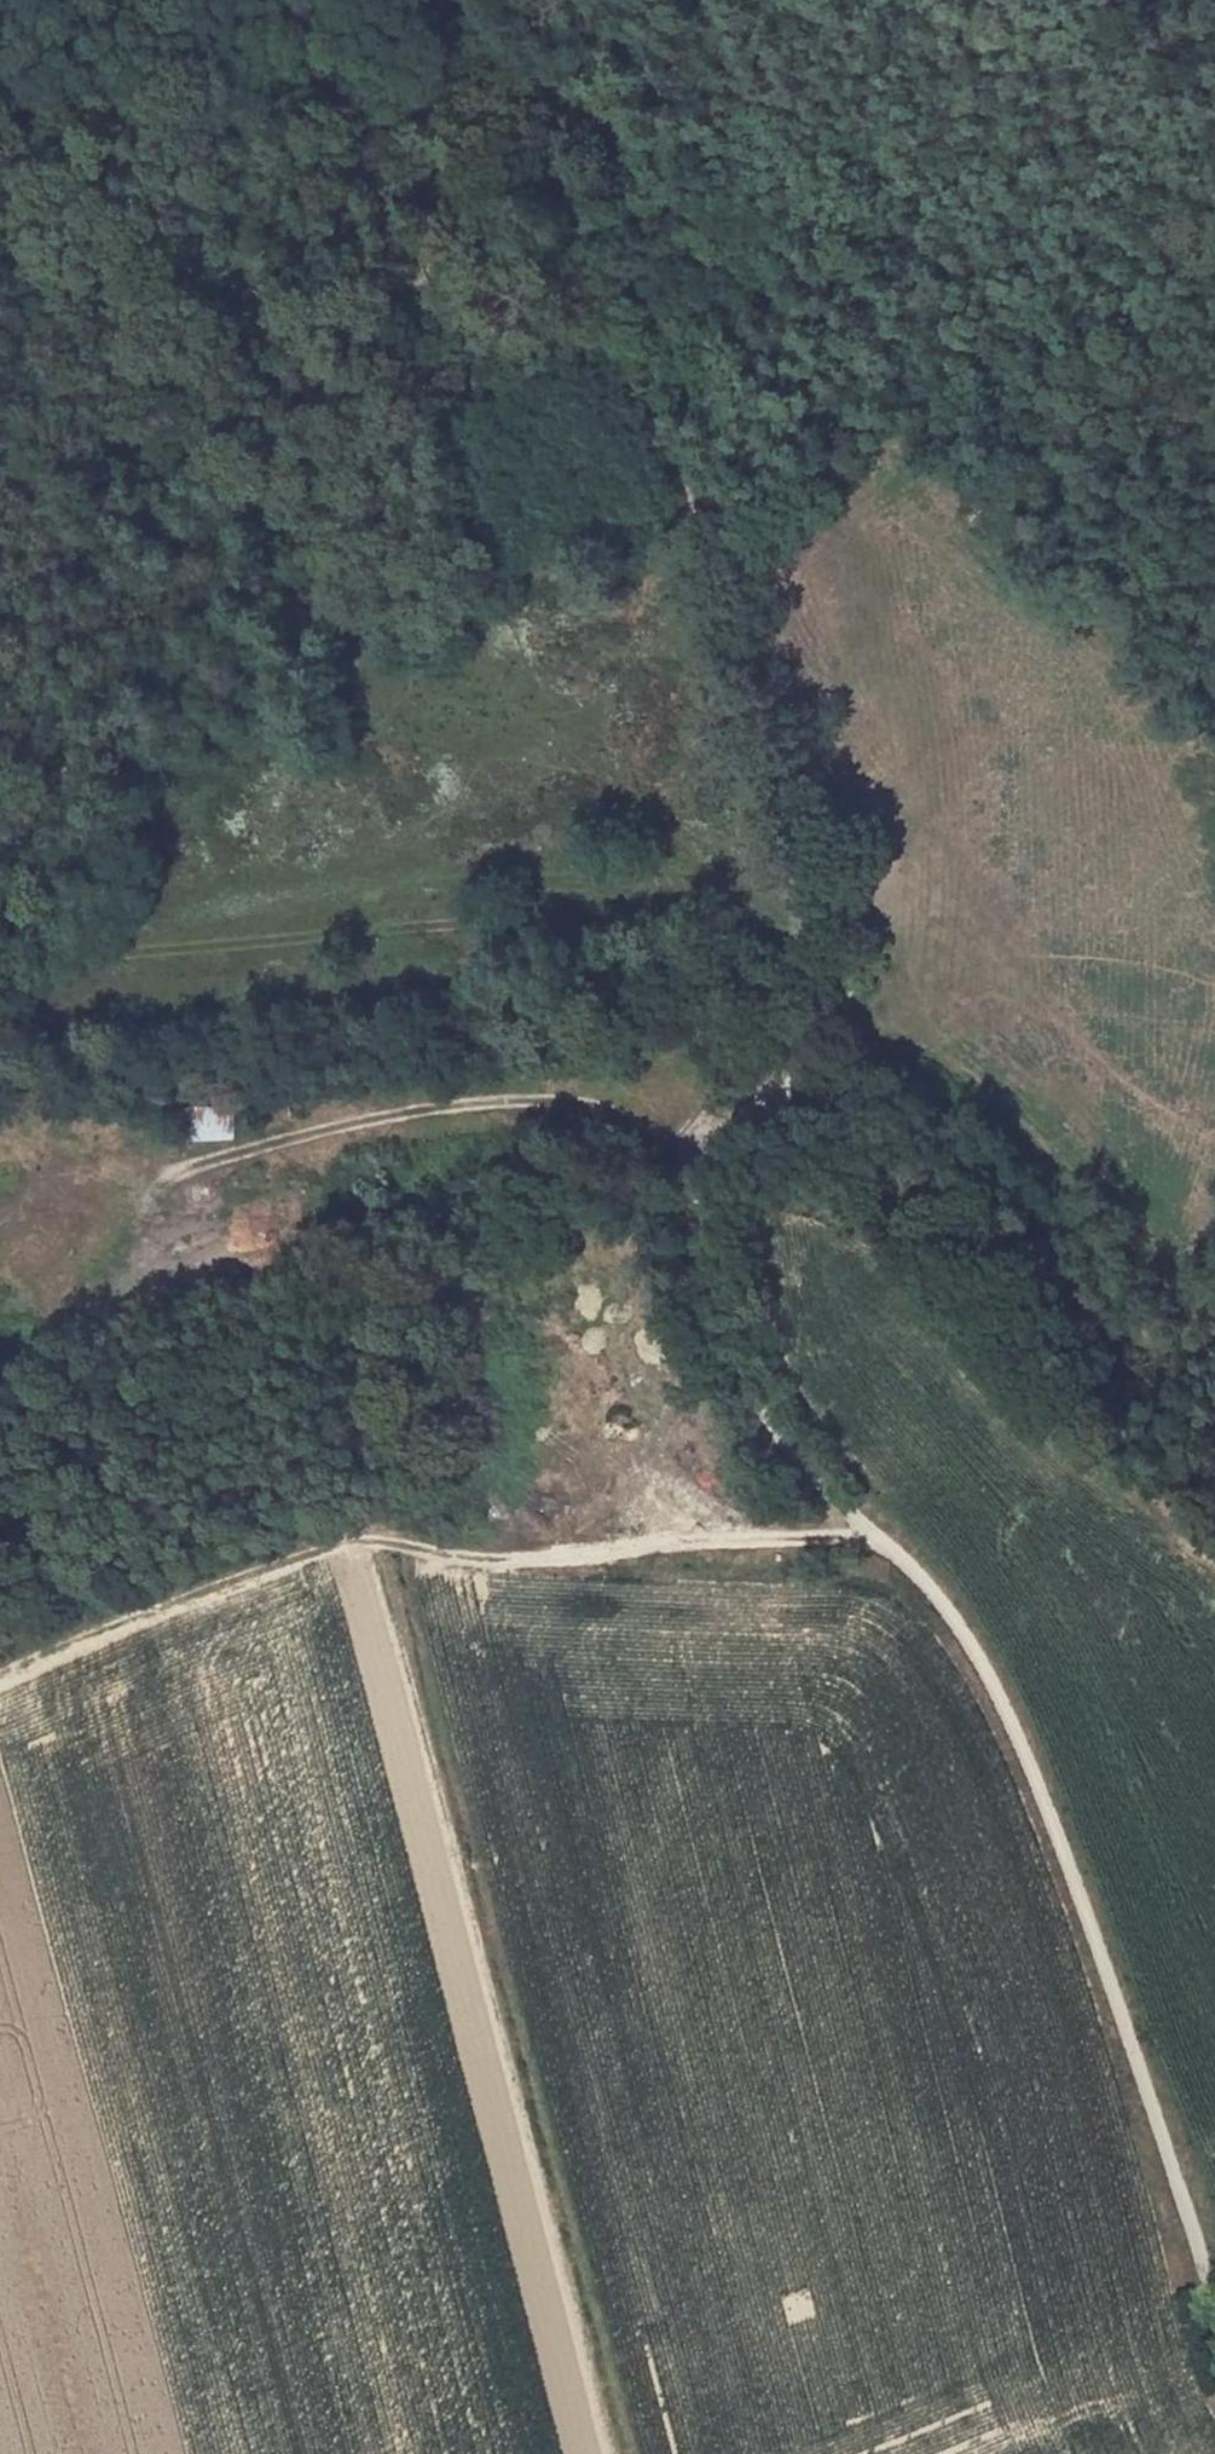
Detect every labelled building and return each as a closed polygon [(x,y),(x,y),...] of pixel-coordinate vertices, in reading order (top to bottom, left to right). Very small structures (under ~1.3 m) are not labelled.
[(207,1144),(242,1142),(241,1113),(206,1115),(207,1144)]
